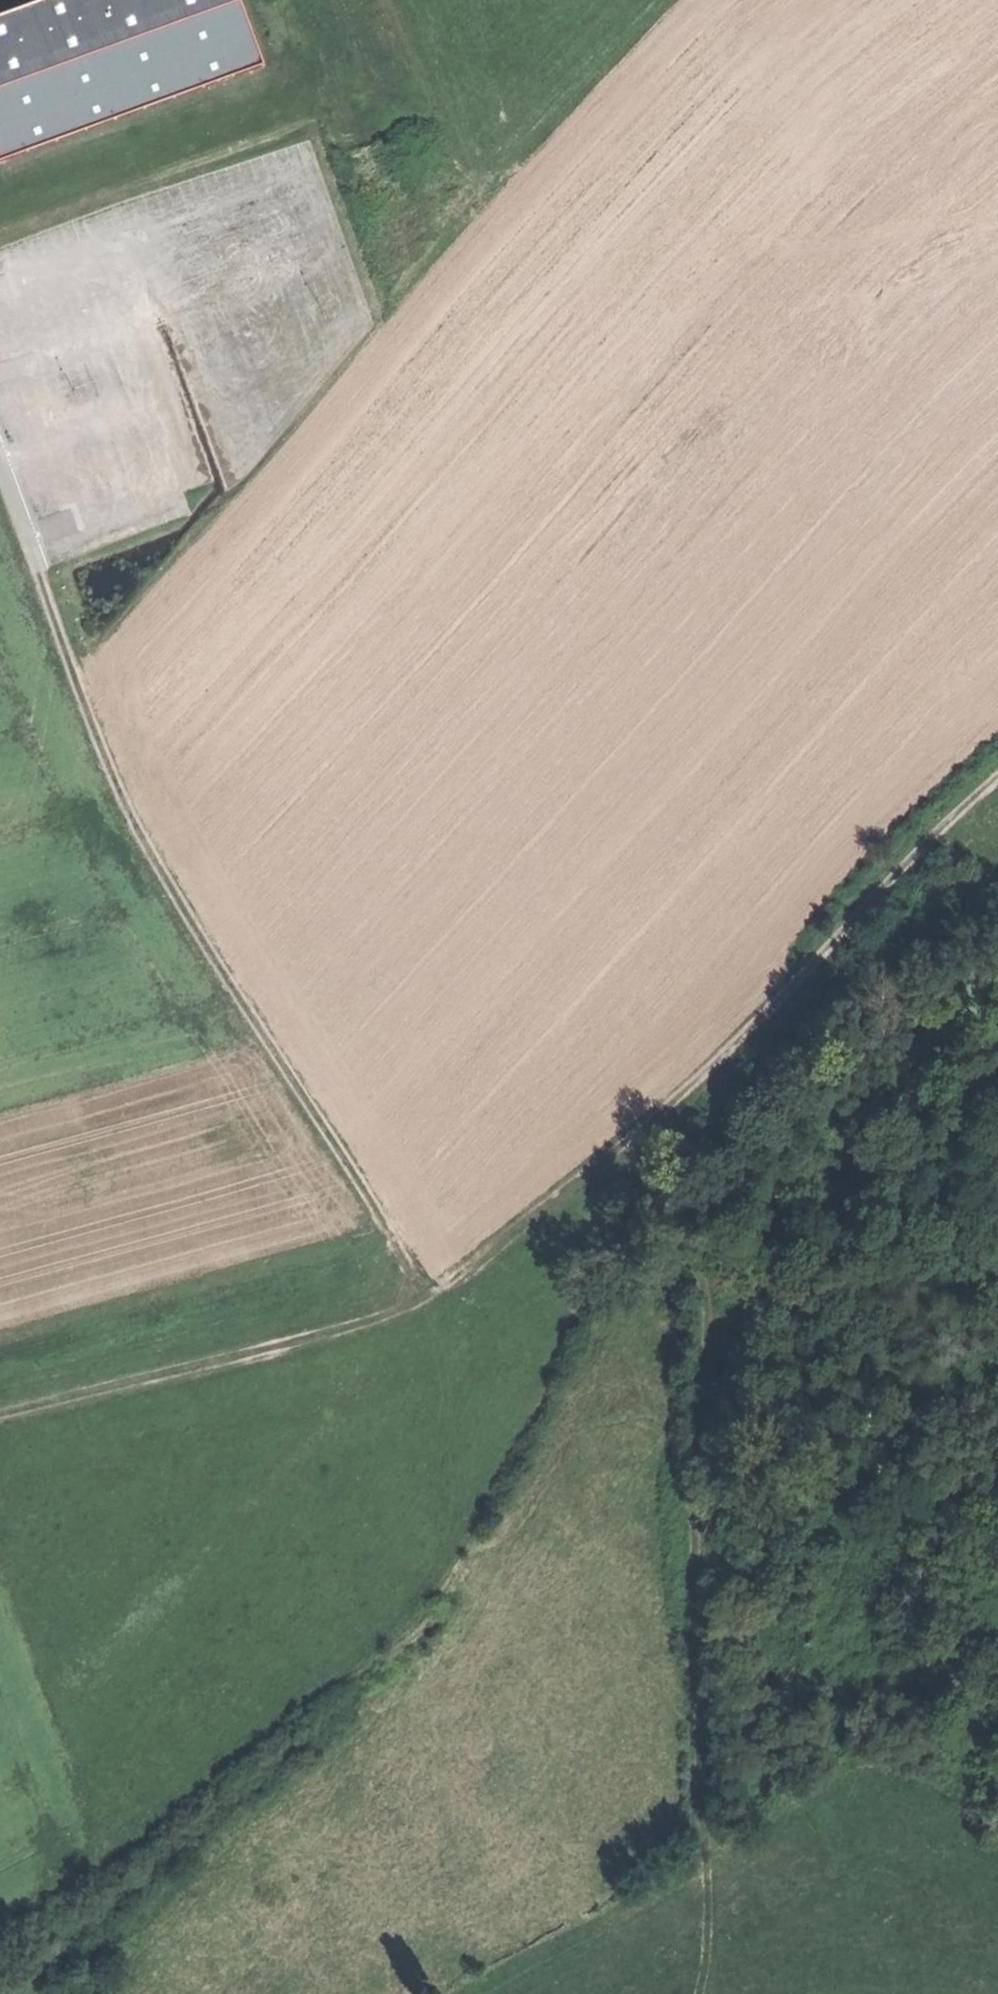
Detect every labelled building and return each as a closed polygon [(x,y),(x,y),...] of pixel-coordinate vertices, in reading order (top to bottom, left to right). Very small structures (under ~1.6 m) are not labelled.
[(0,8),(0,153),(259,62),(237,0),(22,0),(0,8)]
